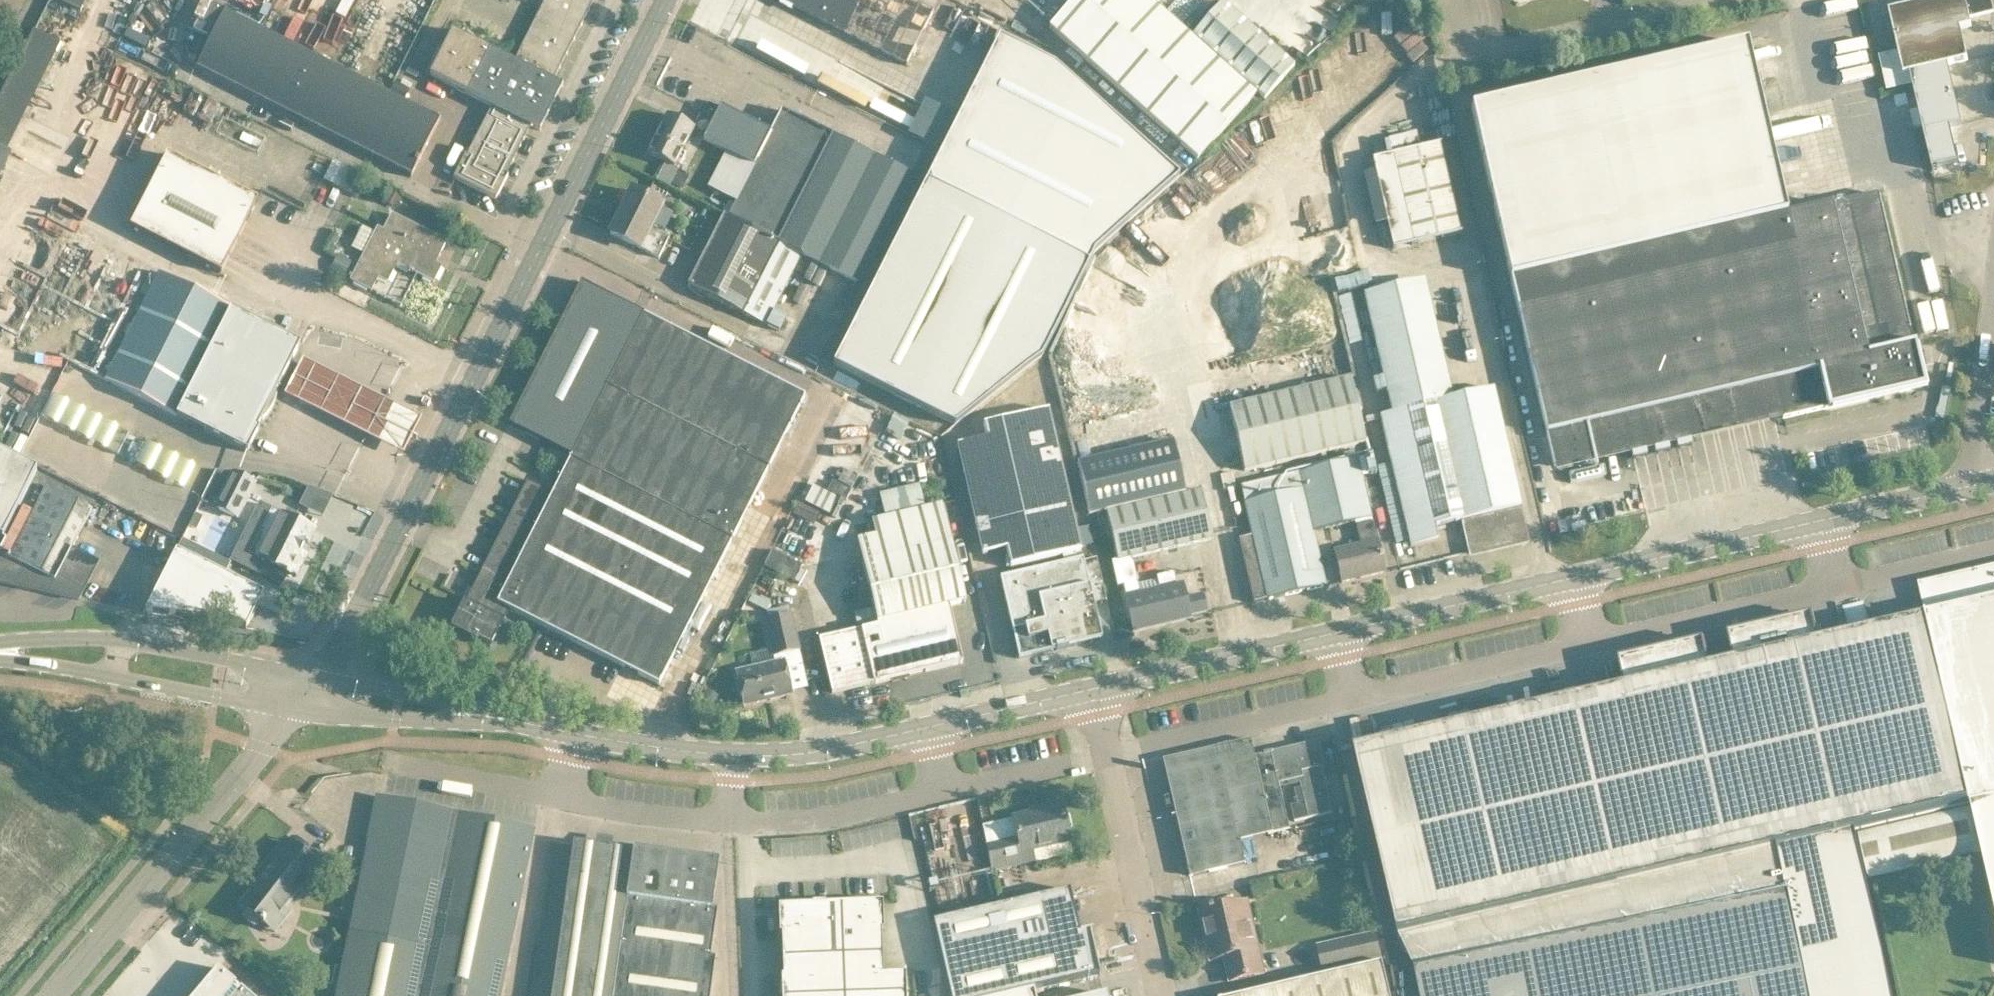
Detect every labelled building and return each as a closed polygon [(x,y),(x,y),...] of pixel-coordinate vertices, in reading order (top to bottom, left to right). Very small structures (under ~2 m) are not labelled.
[(505,175),(530,126),(540,132),(562,87),(552,82),(593,0),(544,0),(512,63),(450,32),(428,76),(489,107),(453,179),(496,200),(508,176),(505,175)] [(1263,102),(1293,68),(1221,3),(1189,38),(1146,0),(1073,0),(1048,28),(1196,161),(1255,95),(1263,102)] [(1889,12),(1904,76),(1910,74),(1948,65),(1968,61),(1961,29),(1972,27),(1970,18),(1993,12),(1993,11),(1991,0),(1939,0),(1889,12)] [(216,30),(215,31),(197,68),(411,176),(441,118),(226,10),(225,12),(213,5),(203,24),(216,30)] [(999,39),(926,181),(1089,263),(1180,181),(1052,65),(999,39)] [(1877,194),(1785,216),(1745,45),(1471,108),(1551,453),(1779,400),(1783,419),(1922,387),(1877,194)] [(1925,134),(1951,128),(1962,125),(1948,65),(1910,74),(1925,134)] [(708,188),(735,202),(728,217),(803,257),(858,285),(913,178),(782,111),(771,132),(720,107),(703,140),(726,152),(708,188)] [(667,115),(647,154),(674,168),(694,129),(667,115)] [(1925,134),(1933,169),(1959,163),(1951,128),(1925,134)] [(1416,132),(1388,139),(1392,154),(1420,148),(1416,132)] [(1440,144),(1373,160),(1392,249),(1413,245),(1416,258),(1462,248),(1459,235),(1461,235),(1440,144)] [(130,226),(220,273),(257,201),(167,154),(130,226)] [(324,180),(352,194),(361,175),(333,161),(324,180)] [(926,181),(833,365),(954,426),(1040,359),(1089,263),(926,181)] [(631,191),(610,234),(659,259),(668,240),(650,230),(662,206),(631,191)] [(392,215),(384,230),(408,243),(397,264),(409,271),(408,272),(412,275),(413,273),(433,283),(442,267),(435,264),(446,242),(392,215)] [(778,333),(786,317),(775,311),(803,257),(728,217),(725,215),(688,287),(778,333)] [(359,235),(352,248),(364,255),(350,281),(371,291),(378,278),(387,283),(397,264),(408,243),(384,230),(377,227),(374,233),(363,227),(362,227),(359,228),(357,231),(359,235)] [(153,283),(140,310),(105,380),(248,453),(302,346),(275,332),(274,328),(264,322),(260,324),(158,273),(153,283)] [(1461,521),(1468,554),(1528,540),(1492,387),(1450,397),(1423,280),(1363,294),(1392,413),(1380,416),(1410,547),(1437,541),(1434,527),(1461,521)] [(509,609),(658,685),(668,668),(805,394),(661,323),(643,314),(604,391),(552,494),(527,481),(453,628),(490,647),(509,609)] [(360,392),(301,361),(283,399),(341,429),(402,460),(420,424),(360,392)] [(1349,378),(1228,407),(1244,472),(1365,444),(1349,378)] [(983,425),(986,438),(957,445),(983,554),(1006,548),(1010,567),(1080,551),(1048,410),(983,425)] [(118,428),(107,449),(118,455),(129,434),(118,428)] [(1077,463),(1089,517),(1108,512),(1118,559),(1111,560),(1117,587),(1123,586),(1134,631),(1189,618),(1188,616),(1206,612),(1202,595),(1185,599),(1181,585),(1175,587),(1171,571),(1156,575),(1157,579),(1137,584),(1136,580),(1137,580),(1131,557),(1212,538),(1201,491),(1186,494),(1173,440),(1077,463)] [(2,538),(37,469),(0,450),(0,537),(2,538)] [(1240,487),(1251,537),(1238,540),(1253,604),(1326,587),(1313,532),(1370,519),(1357,460),(1240,487)] [(217,472),(202,501),(206,503),(210,496),(219,500),(215,507),(237,518),(254,484),(247,481),(250,474),(217,472)] [(804,480),(795,476),(786,494),(795,499),(804,480)] [(829,515),(838,498),(813,485),(804,503),(829,515)] [(818,638),(832,694),(962,663),(950,607),(965,604),(940,504),(924,508),(918,485),(879,494),(885,517),(871,521),(875,536),(856,540),(873,610),(854,615),(857,629),(818,638)] [(10,555),(0,549),(0,583),(78,601),(98,562),(71,548),(91,510),(45,487),(10,555)] [(304,542),(308,544),(314,532),(271,510),(249,555),(292,576),(292,575),(296,577),(306,556),(299,552),(304,542)] [(196,513),(189,526),(194,529),(201,516),(196,513)] [(1333,551),(1336,564),(1341,583),(1385,573),(1373,522),(1355,526),(1360,545),(1333,551)] [(188,533),(180,549),(194,556),(202,540),(188,533)] [(177,550),(145,612),(210,625),(216,614),(246,630),(264,595),(177,550)] [(764,566),(795,582),(803,566),(773,550),(764,566)] [(1000,578),(1014,639),(1019,658),(1101,639),(1082,559),(1000,578)] [(1819,642),(1813,616),(1728,636),(1734,662),(1710,668),(1704,641),(1619,661),(1625,687),(1598,694),(1598,695),(1578,700),(1578,698),(1566,701),(1567,703),(1547,707),(1547,705),(1539,707),(1540,709),(1520,713),(1520,712),(1496,717),(1433,732),(1434,733),(1414,738),(1414,736),(1405,738),(1405,740),(1385,745),(1385,743),(1379,744),(1379,746),(1360,751),(1359,749),(1355,750),(1399,939),(1780,850),(1790,894),(1791,895),(1981,851),(1993,910),(1993,566),(1918,584),(1926,618),(1922,618),(1923,620),(1903,625),(1902,623),(1896,625),(1896,626),(1876,631),(1876,629),(1872,630),(1871,627),(1860,630),(1848,629),(1849,635),(1843,637),(1843,639),(1823,643),(1823,641),(1819,642)] [(736,672),(743,704),(744,704),(769,698),(770,701),(792,695),(785,668),(802,664),(797,644),(791,615),(765,621),(774,664),(736,672)] [(1242,840),(1292,829),(1281,784),(1278,785),(1271,753),(1256,756),(1253,740),(1165,760),(1191,876),(1247,863),(1242,840)] [(1292,806),(1296,821),(1333,813),(1323,769),(1324,768),(1318,744),(1303,747),(1303,746),(1271,753),(1278,785),(1281,784),(1303,779),(1305,788),(1296,790),(1299,804),(1292,806)] [(534,830),(376,798),(336,995),(500,995),(534,830)] [(1044,812),(982,826),(987,846),(993,872),(1072,853),(1061,804),(1043,808),(1044,812)] [(1345,807),(1336,809),(1338,818),(1347,815),(1345,807)] [(1349,823),(1338,826),(1340,834),(1351,831),(1349,823)] [(573,842),(570,862),(553,995),(710,995),(715,959),(710,959),(717,911),(711,910),(718,862),(573,842)] [(261,921),(260,923),(263,925),(264,924),(269,928),(318,866),(289,843),(241,906),(261,921)] [(1417,971),(1422,995),(1894,995),(1868,877),(1791,895),(1790,894),(1789,895),(1417,971)] [(949,995),(1013,995),(1033,991),(1099,976),(1089,931),(1079,933),(1069,890),(932,922),(943,967),(949,995)] [(1225,958),(1230,982),(1265,974),(1249,902),(1216,909),(1216,907),(1211,908),(1212,910),(1200,913),(1211,961),(1225,958)] [(781,977),(782,995),(906,995),(908,995),(908,993),(906,994),(905,972),(903,972),(904,975),(883,976),(881,931),(883,931),(882,912),(873,913),(872,903),(788,907),(788,916),(778,916),(779,935),(781,935),(783,977),(781,977)] [(1324,972),(1383,959),(1377,933),(1319,947),(1324,972)] [(1384,963),(1243,995),(1392,995),(1384,963)] [(240,988),(217,969),(195,995),(249,995),(240,988)]
